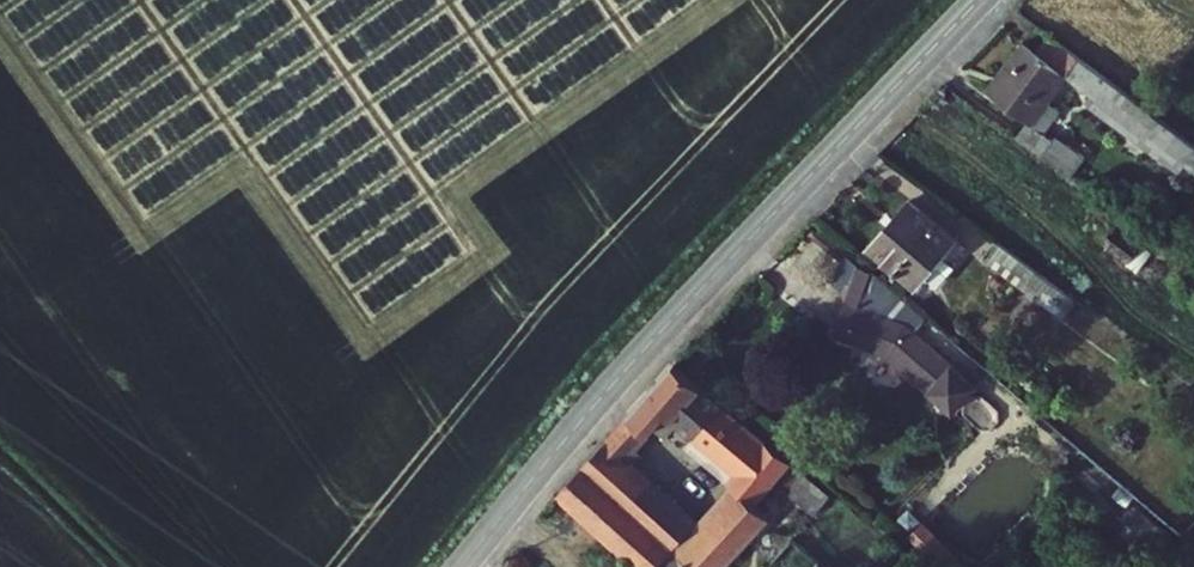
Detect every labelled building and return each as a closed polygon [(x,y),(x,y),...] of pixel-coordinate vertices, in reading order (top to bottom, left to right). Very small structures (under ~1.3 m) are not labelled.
[(1059,37),(1047,54),(1080,79),(1092,61),(1059,37)] [(1047,54),(1037,47),(1001,94),(1046,125),(1034,141),(1064,162),(1075,147),(1070,143),(1103,98),(1161,141),(1175,122),(1092,61),(1080,79),(1047,54)] [(966,240),(920,206),(884,256),(930,289),(950,261),(966,240)] [(977,249),(966,240),(950,261),(963,270),(977,249)] [(1011,244),(1000,259),(1089,324),(1100,309),(1011,244)] [(903,357),(971,411),(991,387),(930,336),(941,322),(886,277),(859,342),(903,357)] [(648,419),(667,435),(671,431),(684,443),(696,429),(755,479),(744,493),(750,499),(723,531),(650,468),(662,455),(655,449),(637,433),(584,494),(668,566),(749,566),(787,523),(771,509),(807,468),(782,447),(776,454),(756,436),(761,430),(691,369),(648,419)] [(648,419),(637,433),(655,449),(667,435),(648,419)] [(830,519),(846,502),(821,481),(807,498),(830,519)]
